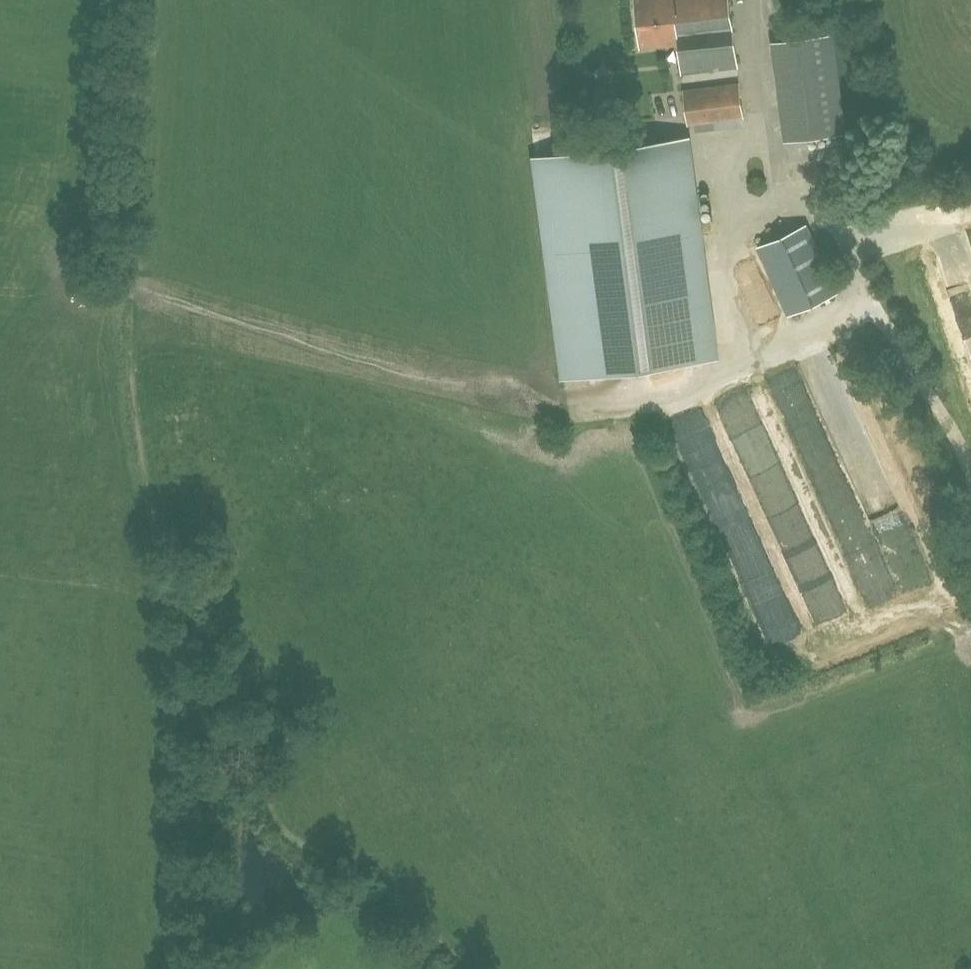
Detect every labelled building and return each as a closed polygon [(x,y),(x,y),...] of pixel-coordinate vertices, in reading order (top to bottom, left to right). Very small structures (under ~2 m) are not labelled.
[(640,49),(679,45),(682,75),(736,69),(728,0),(635,0),(640,49)] [(826,29),(765,36),(778,134),(838,126),(826,29)] [(683,93),(688,124),(694,123),(695,133),(744,126),(739,85),(683,93)] [(563,375),(698,357),(670,140),(534,158),(563,375)] [(805,225),(758,247),(789,315),(837,293),(805,225)] [(785,405),(810,397),(799,359),(774,367),(785,405)] [(767,377),(750,383),(764,417),(781,410),(767,377)] [(832,443),(803,448),(805,464),(835,460),(832,443)]
